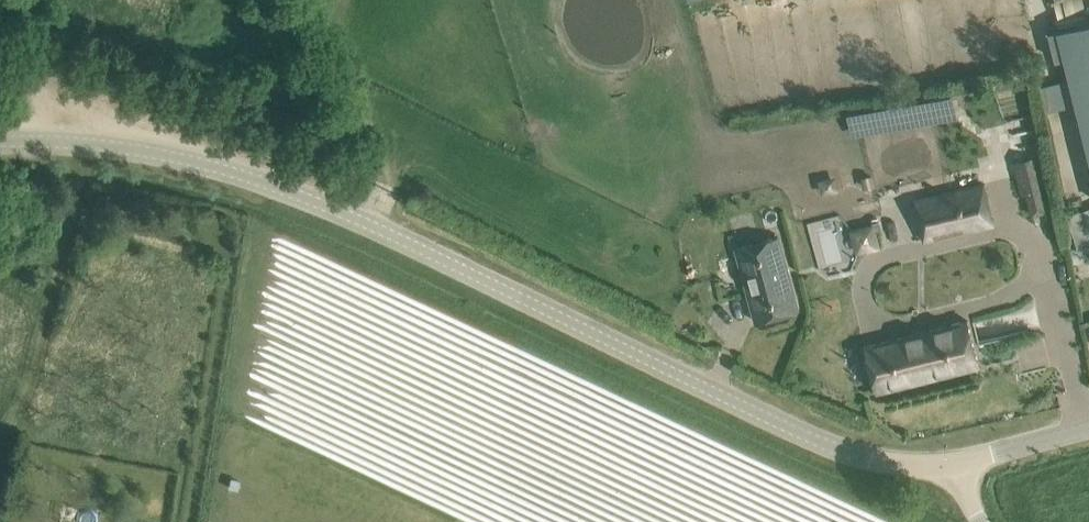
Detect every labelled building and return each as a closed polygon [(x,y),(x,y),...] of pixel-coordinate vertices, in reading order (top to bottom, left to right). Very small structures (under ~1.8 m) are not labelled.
[(1050,33),(1056,61),(1064,59),(1088,152),(1088,23),(1050,33)] [(1024,193),(1029,215),(1047,210),(1033,155),(1011,161),(1020,194),(1024,193)] [(983,184),(914,201),(923,240),(992,224),(983,184)] [(878,221),(850,229),(857,255),(885,247),(878,221)] [(778,236),(736,248),(756,322),(798,311),(778,236)] [(877,393),(979,367),(967,320),(865,346),(877,393)]
